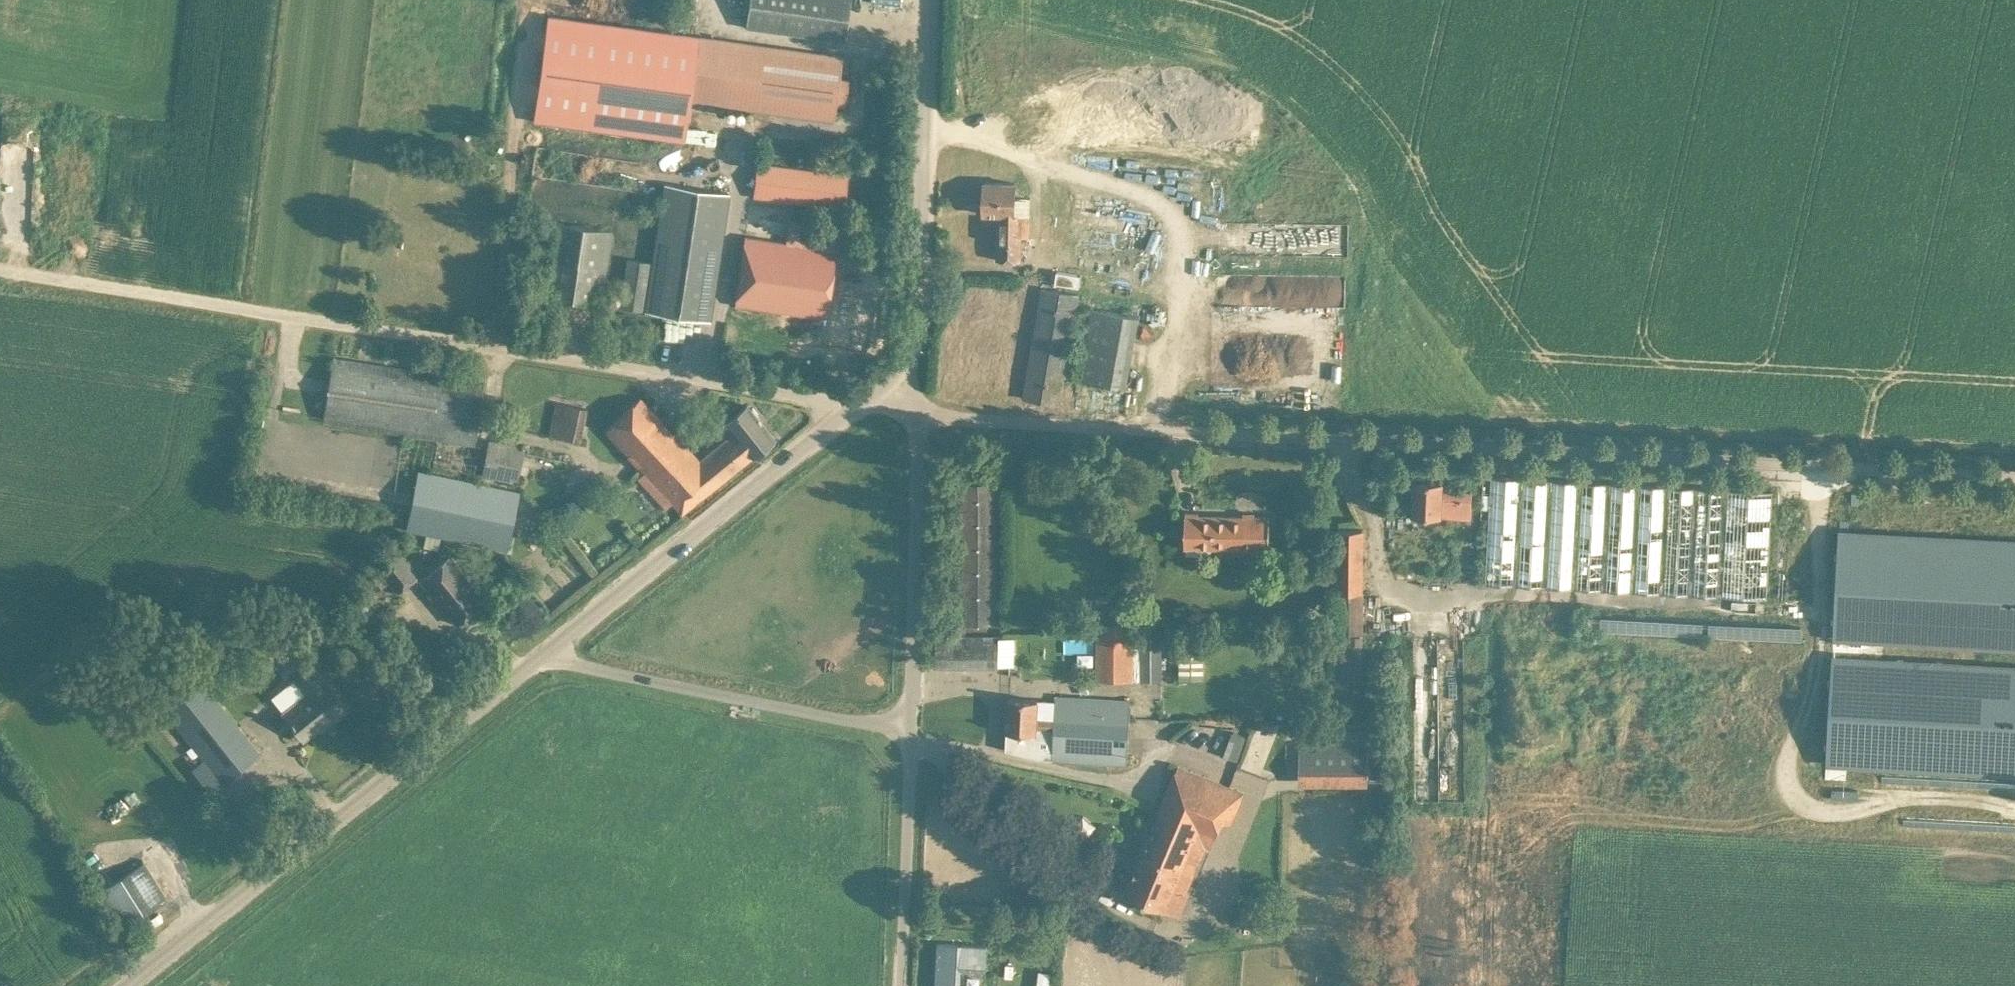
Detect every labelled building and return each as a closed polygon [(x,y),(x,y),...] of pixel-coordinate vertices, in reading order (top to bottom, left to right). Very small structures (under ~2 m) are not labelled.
[(844,40),(850,0),(750,0),(746,27),(844,40)] [(848,79),(839,78),(842,56),(547,17),(532,121),(684,142),(690,102),(834,121),(836,105),(845,106),(848,79)] [(1076,99),(1077,64),(1015,63),(1014,142),(1141,144),(1142,100),(1076,99)] [(1364,163),(1316,161),(1264,160),(1259,378),(1358,380),(1364,163)] [(847,175),(827,173),(756,164),(752,197),(843,209),(847,175)] [(709,320),(712,301),(729,191),(663,181),(650,262),(628,258),(620,307),(709,320)] [(1029,236),(1029,215),(1014,214),(1015,198),(1015,183),(983,182),(983,214),(998,214),(997,260),(1020,260),(1021,235),(1029,236)] [(598,303),(601,284),(610,230),(554,222),(543,295),(598,303)] [(737,285),(734,305),(781,312),(779,325),(796,328),(798,314),(811,316),(811,322),(824,324),(823,331),(875,338),(880,302),(875,302),(829,295),(839,229),(819,226),(790,222),(787,243),(744,237),(737,285)] [(1080,349),(1069,347),(1077,299),(1078,294),(1043,287),(1023,398),(1059,404),(1064,375),(1075,377),(1080,349)] [(1079,379),(1125,386),(1137,316),(1092,308),(1079,379)] [(474,443),(481,401),(484,381),(332,358),(322,419),(474,443)] [(780,372),(782,363),(775,362),(773,371),(780,372)] [(664,508),(672,501),(681,512),(774,438),(747,405),(725,422),(734,433),(700,460),(696,455),(673,430),(672,431),(640,396),(603,429),(642,472),(636,478),(664,508)] [(587,407),(555,400),(548,433),(579,441),(587,407)] [(488,438),(480,477),(508,482),(509,479),(517,481),(524,449),(515,447),(516,444),(488,438)] [(518,493),(498,489),(421,472),(408,528),(505,549),(518,493)] [(1765,598),(1770,512),(1771,492),(1482,476),(1480,527),(1487,527),(1485,583),(1765,598)] [(1412,515),(1432,516),(1471,518),(1472,492),(1442,490),(1442,482),(1414,481),(1412,515)] [(954,624),(1002,624),(1002,484),(954,484),(954,624)] [(1269,541),(1269,517),(1185,515),(1184,546),(1213,547),(1213,540),(1269,541)] [(1338,529),(1335,710),(1336,724),(1362,725),(1362,713),(1362,528),(1338,529)] [(1839,532),(1833,637),(2014,647),(2014,541),(1839,532)] [(395,589),(417,572),(398,550),(377,567),(395,589)] [(485,599),(472,583),(449,554),(419,578),(455,623),(485,599)] [(1830,625),(1626,615),(1625,633),(1829,642),(1830,625)] [(1134,622),(1096,621),(1095,678),(1133,679),(1134,622)] [(998,667),(999,637),(936,637),(935,667),(998,667)] [(1162,680),(1161,654),(1139,655),(1139,680),(1162,680)] [(1826,762),(2014,772),(2014,667),(1832,657),(1826,762)] [(306,692),(282,711),(303,738),(317,727),(319,730),(347,709),(310,663),(293,676),(306,692)] [(241,731),(233,718),(232,717),(197,673),(158,703),(221,783),(259,753),(241,731)] [(1009,698),(1006,749),(1041,758),(1052,759),(1127,763),(1131,699),(1056,695),(1056,700),(1029,699),(1009,698)] [(1238,757),(1246,733),(1233,729),(1225,753),(1238,757)] [(1367,784),(1368,743),(1300,742),(1300,784),(1367,784)] [(1178,916),(1186,898),(1189,890),(1187,889),(1205,845),(1210,847),(1222,818),(1232,822),(1245,791),(1178,765),(1124,893),(1178,916)] [(144,862),(96,891),(120,929),(167,899),(144,862)] [(987,946),(938,943),(935,985),(960,985),(961,969),(985,970),(987,946)]
